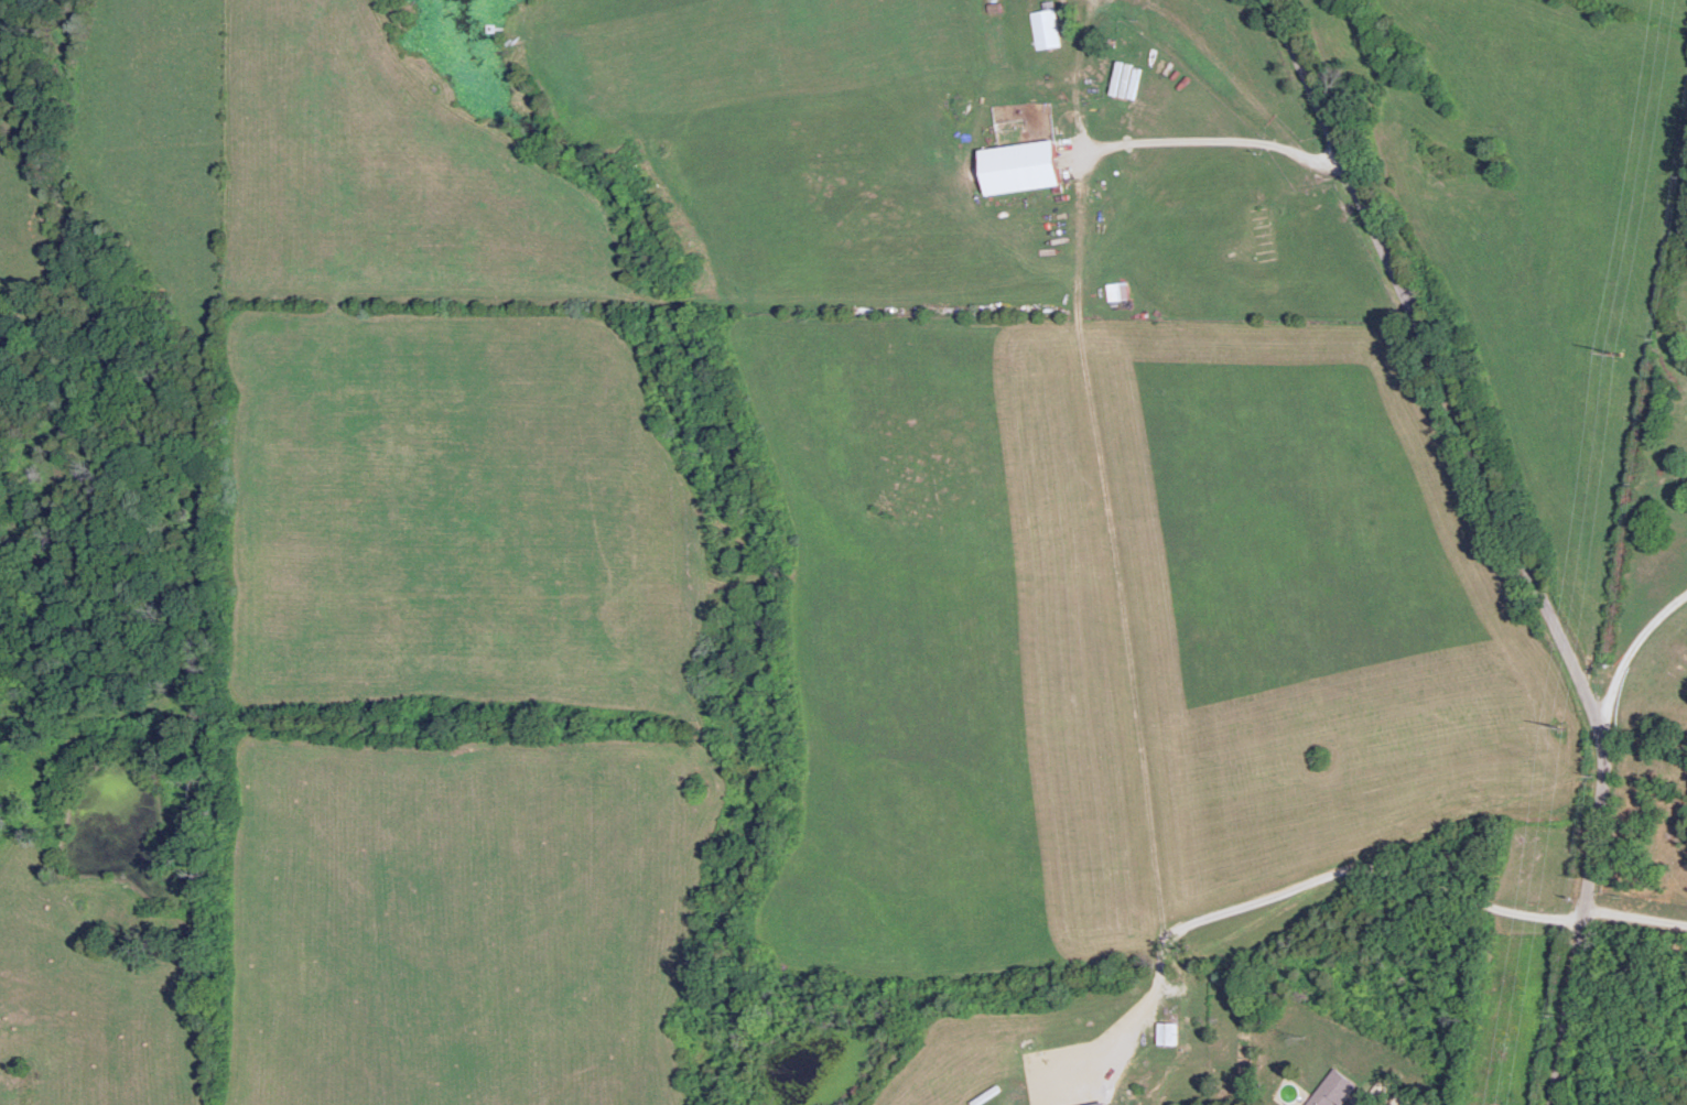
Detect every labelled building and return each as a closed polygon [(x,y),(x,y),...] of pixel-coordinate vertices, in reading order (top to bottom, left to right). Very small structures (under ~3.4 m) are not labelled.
[(1062,46),(1059,8),(1034,10),(1037,48),(1062,46)] [(1059,139),(984,148),(990,194),(1065,185),(1059,139)] [(1161,1043),(1179,1043),(1179,1020),(1161,1020),(1161,1043)] [(1354,1079),(1335,1065),(1306,1104),(1335,1104),(1354,1079)]
